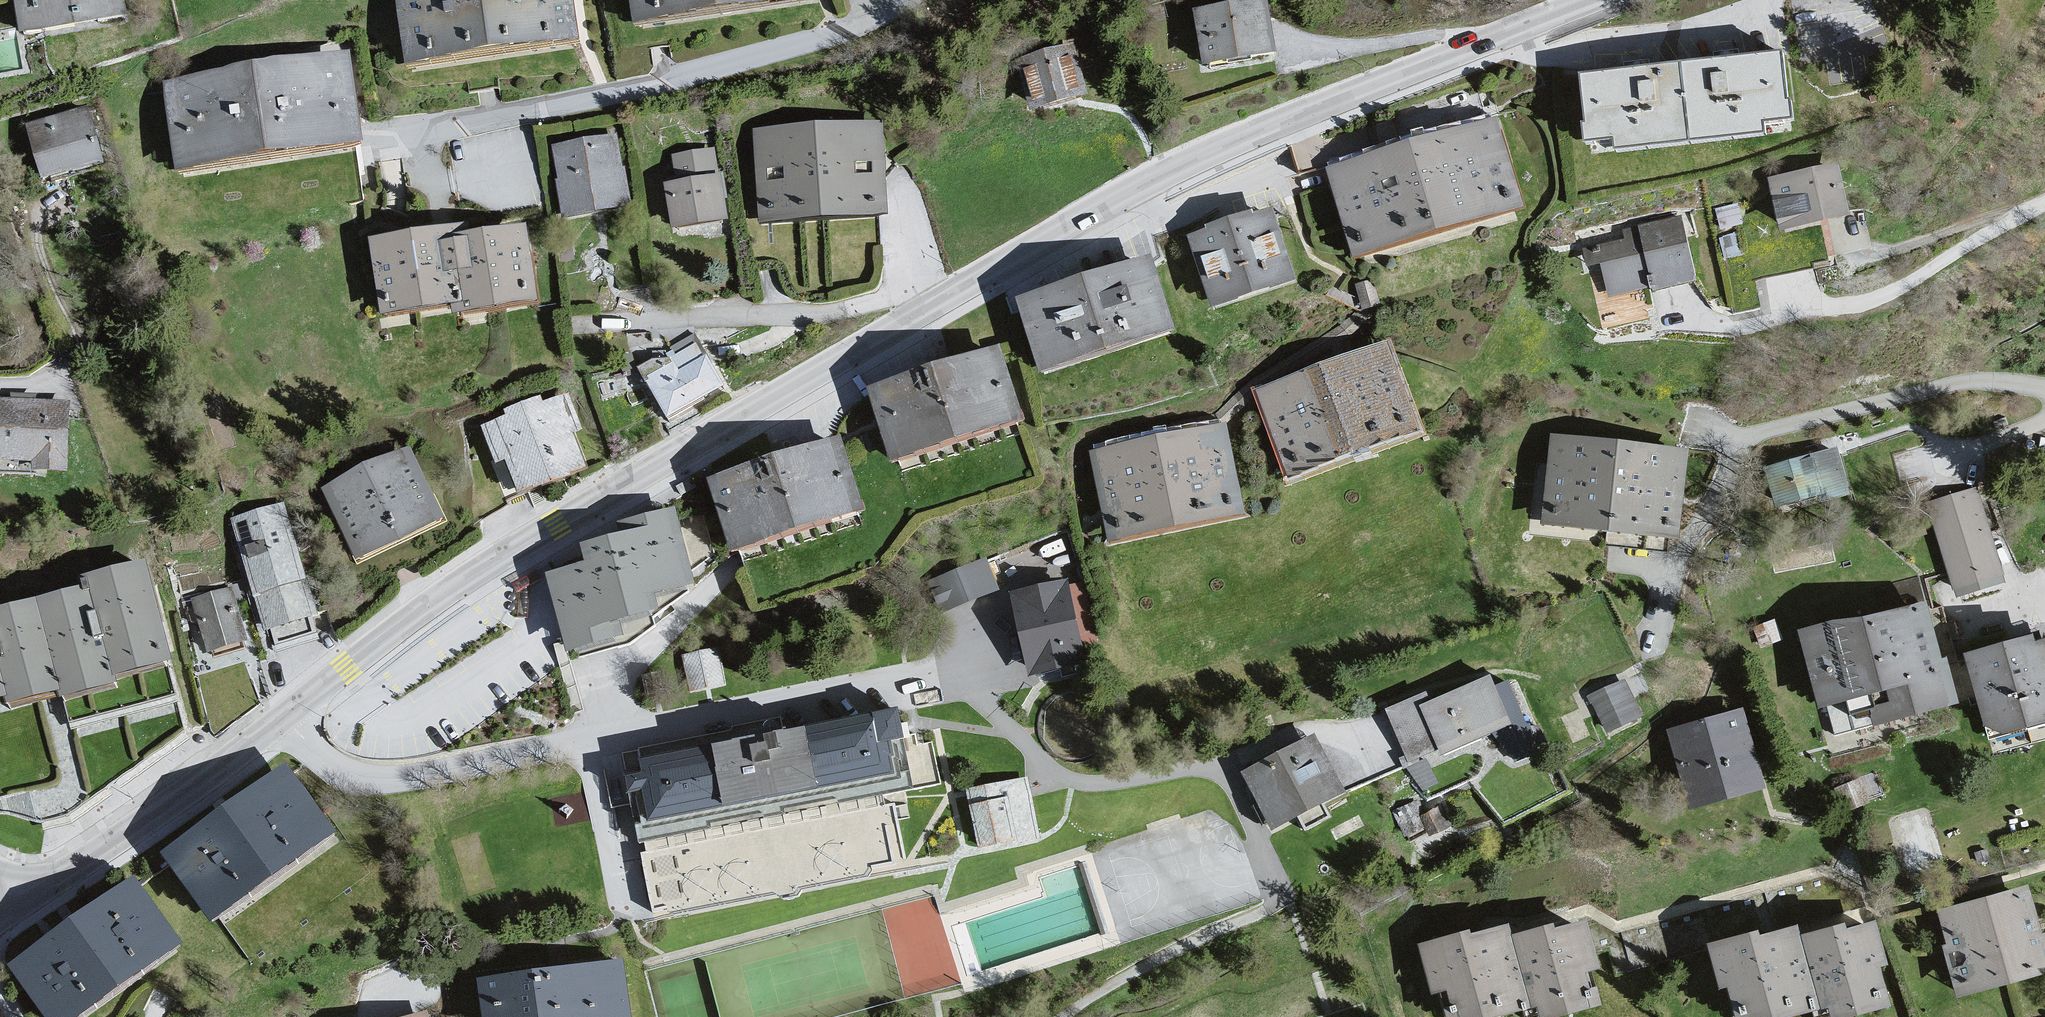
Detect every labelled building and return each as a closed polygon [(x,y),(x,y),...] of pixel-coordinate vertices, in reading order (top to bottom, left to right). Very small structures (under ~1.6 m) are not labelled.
[(29,43),(130,27),(125,0),(22,0),(29,43)] [(411,78),(585,50),(577,0),(399,0),(411,78)] [(641,37),(811,10),(809,0),(635,0),(641,37)] [(1266,0),(1199,12),(1208,59),(1275,47),(1266,0)] [(1073,44),(1020,61),(1033,108),(1087,92),(1073,44)] [(1787,49),(1581,74),(1591,151),(1796,126),(1787,49)] [(355,62),(164,89),(177,179),(368,152),(355,62)] [(88,112),(28,131),(45,189),(106,170),(88,112)] [(1499,123),(1331,170),(1357,267),(1530,220),(1499,123)] [(881,125),(761,133),(767,217),(887,209),(881,125)] [(618,139),(556,147),(567,213),(628,202),(618,139)] [(668,185),(676,226),(728,216),(716,150),(678,158),(682,182),(668,185)] [(1844,170),(1765,182),(1782,236),(1855,220),(1844,170)] [(1279,213),(1191,241),(1217,324),(1300,293),(1279,213)] [(1682,222),(1592,246),(1611,303),(1701,284),(1682,222)] [(465,228),(375,243),(386,311),(460,299),(462,311),(539,298),(528,227),(466,237),(465,228)] [(1160,268),(1020,308),(1046,386),(1184,338),(1160,268)] [(675,352),(644,369),(671,415),(724,385),(696,335),(673,348),(675,352)] [(1388,350),(1253,400),(1293,490),(1426,442),(1388,350)] [(1006,358),(868,405),(899,478),(1030,438),(1006,358)] [(509,457),(522,491),(586,466),(573,433),(584,429),(570,394),(544,404),(542,399),(510,411),(512,416),(486,426),(499,461),(509,457)] [(0,399),(0,459),(36,460),(35,468),(68,469),(70,402),(0,399)] [(1231,433),(1089,462),(1108,556),(1250,526),(1231,433)] [(1555,445),(1543,533),(1681,550),(1692,463),(1555,445)] [(843,446),(709,491),(735,565),(869,525),(843,446)] [(411,451),(327,490),(359,558),(443,519),(411,451)] [(1836,453),(1760,477),(1774,521),(1850,497),(1836,453)] [(1982,493),(1931,507),(1954,594),(2005,580),(1982,493)] [(682,509),(675,497),(654,510),(662,521),(682,509)] [(284,509),(229,528),(265,644),(320,625),(284,509)] [(587,575),(548,584),(573,666),(598,658),(598,643),(663,625),(663,609),(701,595),(679,521),(650,525),(652,540),(585,556),(587,575)] [(994,560),(940,567),(944,605),(999,598),(994,560)] [(8,713),(15,721),(64,707),(64,715),(120,702),(121,693),(176,681),(149,575),(87,589),(87,603),(0,625),(0,716),(8,713)] [(1071,590),(1003,601),(1023,691),(1085,681),(1071,590)] [(190,603),(209,662),(248,652),(229,591),(190,603)] [(1937,602),(1806,637),(1834,743),(1965,709),(1937,602)] [(1973,659),(1997,741),(2044,728),(2044,650),(2041,651),(2038,641),(1973,659)] [(689,651),(691,684),(724,683),(722,649),(689,651)] [(1497,694),(1492,682),(1435,704),(1428,696),(1390,711),(1412,767),(1524,723),(1511,688),(1497,694)] [(1592,699),(1609,734),(1645,718),(1628,682),(1592,699)] [(786,721),(623,753),(654,914),(912,864),(898,793),(943,784),(934,739),(910,744),(903,708),(788,730),(786,721)] [(1673,736),(1693,815),(1768,795),(1748,716),(1673,736)] [(1309,745),(1245,780),(1282,844),(1346,811),(1309,745)] [(287,773),(164,864),(215,937),(340,846),(287,773)] [(1028,777),(966,788),(979,850),(1042,839),(1028,777)] [(1961,1003),(2044,980),(2044,930),(2035,890),(1941,919),(1961,1003)] [(8,980),(33,1016),(104,1016),(185,962),(134,892),(8,980)] [(1877,927),(1810,945),(1830,1016),(1898,1016),(1877,927)] [(1607,1010),(1585,928),(1521,941),(1542,1016),(1586,1016),(1607,1010)] [(1799,931),(1717,949),(1738,1016),(1822,1016),(1799,931)] [(1511,933),(1427,956),(1448,1016),(1536,1016),(1511,933)] [(470,987),(478,1016),(637,1016),(627,967),(470,987)]
